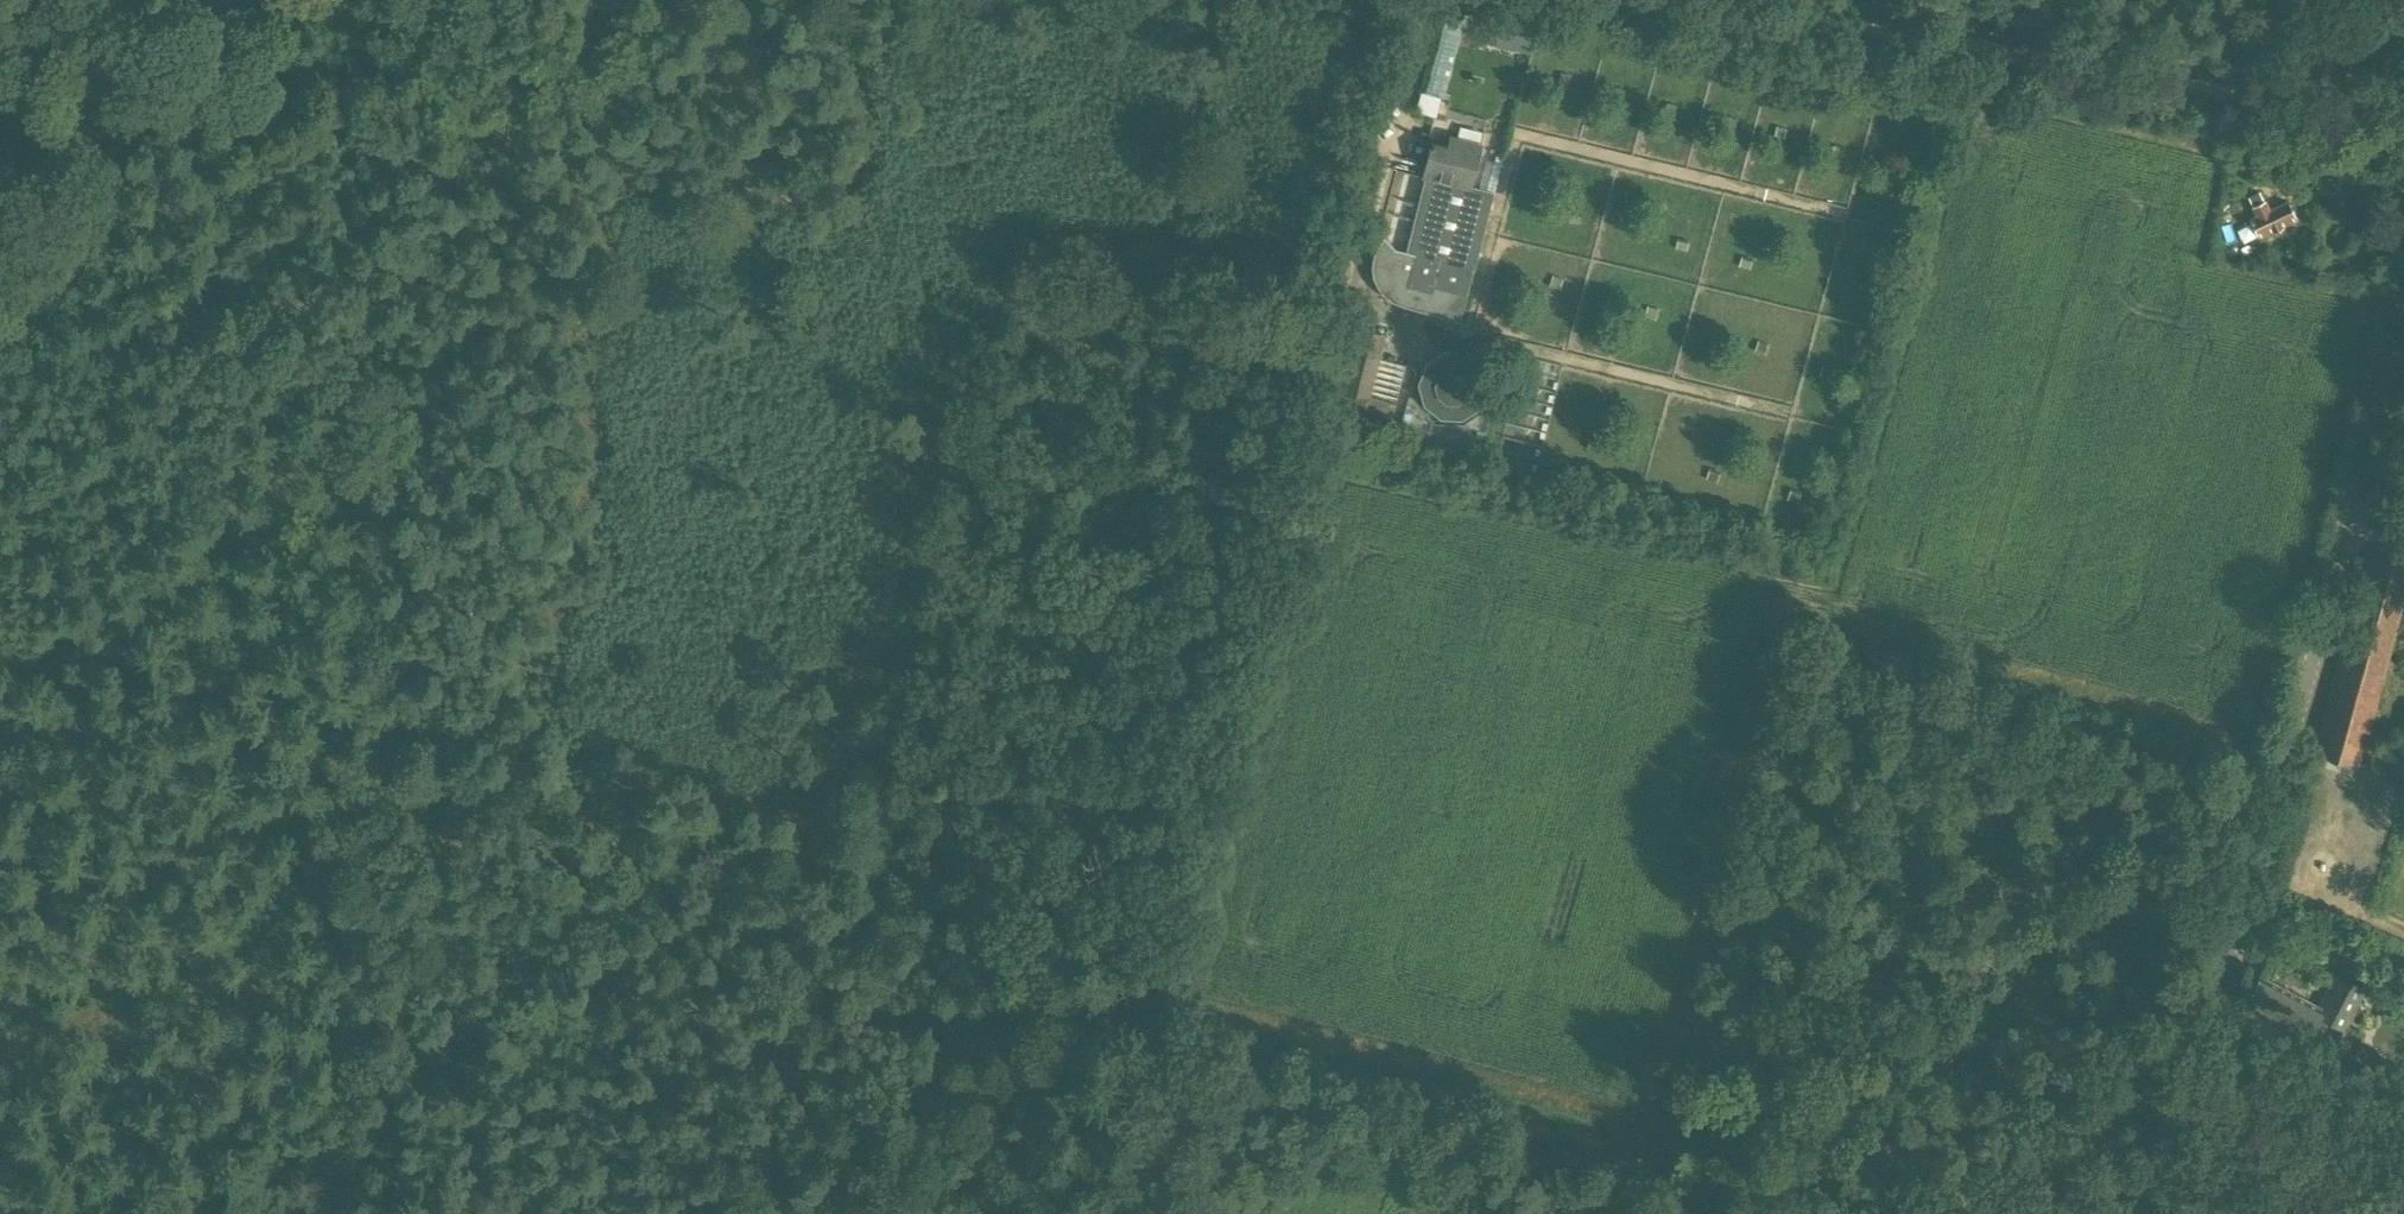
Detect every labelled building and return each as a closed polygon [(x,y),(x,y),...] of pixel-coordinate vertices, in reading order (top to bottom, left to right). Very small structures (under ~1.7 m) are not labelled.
[(1466,18),(1464,23),(1487,28),(1490,16),(1466,12),(1465,18),(1466,18)] [(1446,99),(1460,20),(1446,18),(1433,96),(1446,99)] [(1519,34),(1516,49),(1529,51),(1531,36),(1519,34)] [(1411,49),(1412,43),(1405,41),(1404,48),(1411,49)] [(1561,72),(1559,80),(1568,83),(1571,75),(1561,72)] [(1616,88),(1613,95),(1623,98),(1625,91),(1616,88)] [(1426,113),(1430,103),(1418,99),(1415,109),(1426,113)] [(1667,103),(1665,111),(1674,114),(1677,106),(1667,103)] [(1728,116),(1726,124),(1735,127),(1738,119),(1728,116)] [(1777,126),(1775,134),(1784,137),(1787,129),(1777,126)] [(1470,188),(1482,144),(1467,140),(1457,137),(1454,148),(1432,142),(1422,177),(1434,181),(1415,254),(1395,249),(1385,238),(1377,248),(1374,257),(1372,267),(1374,277),(1379,279),(1388,291),(1394,297),(1404,300),(1426,306),(1426,307),(1458,316),(1465,293),(1467,293),(1473,269),(1440,260),(1459,185),(1470,188)] [(1834,145),(1832,153),(1842,155),(1844,148),(1834,145)] [(1882,183),(1879,191),(1888,194),(1891,187),(1882,183)] [(2268,212),(2260,193),(2248,198),(2257,217),(2252,219),(2259,236),(2296,220),(2289,203),(2268,212)] [(1570,212),(1568,221),(1579,223),(1581,215),(1570,212)] [(1677,239),(1675,247),(1686,250),(1688,242),(1677,239)] [(1742,257),(1739,265),(1750,268),(1752,260),(1742,257)] [(1553,276),(1550,284),(1561,287),(1563,279),(1553,276)] [(1861,281),(1859,289),(1869,292),(1871,284),(1861,281)] [(1648,306),(1645,314),(1656,317),(1658,309),(1648,306)] [(1385,422),(1390,402),(1368,396),(1384,335),(1355,327),(1344,370),(1346,370),(1340,392),(1342,393),(1338,409),(1362,414),(1361,416),(1385,422)] [(1758,341),(1755,349),(1766,352),(1768,344),(1758,341)] [(1463,418),(1480,407),(1488,387),(1482,367),(1466,354),(1444,353),(1427,364),(1419,384),(1425,404),(1442,417),(1463,418)] [(1823,365),(1820,373),(1830,377),(1833,369),(1823,365)] [(1505,452),(1543,453),(1545,412),(1506,411),(1505,452)] [(1589,438),(1587,446),(1597,449),(1600,441),(1589,438)] [(1709,470),(1706,478),(1717,481),(1719,473),(1709,470)] [(1790,490),(1788,498),(1798,502),(1801,494),(1790,490)] [(2403,597),(2403,562),(2369,553),(2313,754),(2357,766),(2403,597)] [(2341,1028),(2364,987),(2338,972),(2319,1007),(2260,975),(2249,996),(2312,1031),(2320,1016),(2341,1028)]
